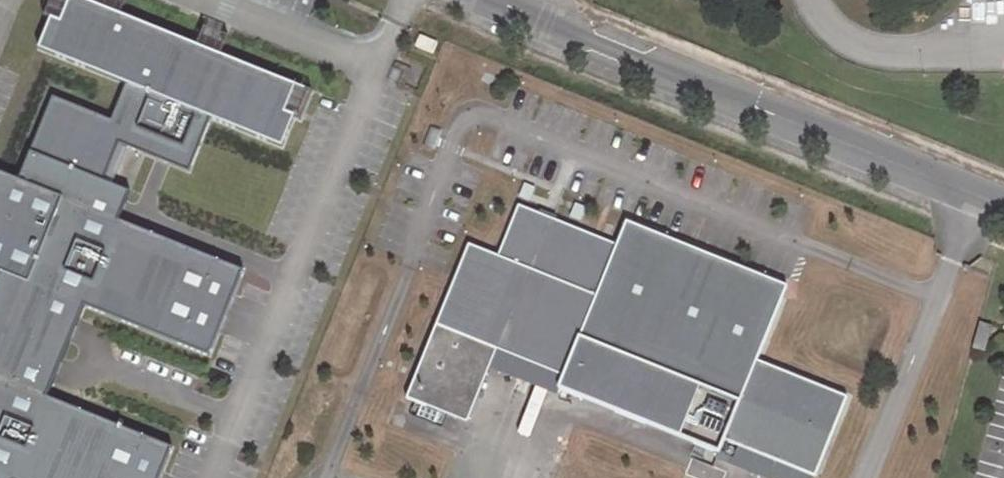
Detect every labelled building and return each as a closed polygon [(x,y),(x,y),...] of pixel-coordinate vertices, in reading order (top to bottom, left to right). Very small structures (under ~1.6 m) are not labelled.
[(42,46),(131,81),(213,115),(286,145),(309,89),(89,0),(61,0),(42,46)] [(436,42),(418,34),(413,45),(432,52),(436,42)] [(131,81),(114,122),(54,96),(23,181),(66,199),(31,281),(7,271),(0,287),(0,477),(163,477),(175,450),(49,397),(90,300),(212,351),(245,272),(119,219),(131,188),(106,178),(121,140),(190,169),(213,115),(131,81)] [(0,171),(0,268),(7,271),(31,281),(66,199),(23,181),(0,171)] [(512,206),(492,256),(590,295),(610,246),(512,206)] [(590,295),(572,338),(734,403),(751,361),(781,287),(620,222),(610,246),(590,295)] [(490,350),(557,377),(572,338),(590,295),(492,256),(463,244),(430,326),(490,350)] [(979,323),(972,348),(987,353),(994,328),(979,323)] [(490,350),(430,326),(401,398),(461,423),(490,350)] [(734,403),(572,338),(557,377),(551,391),(713,456),(718,442),(734,403)] [(718,442),(807,477),(810,477),(842,398),(751,361),(734,403),(718,442)]
